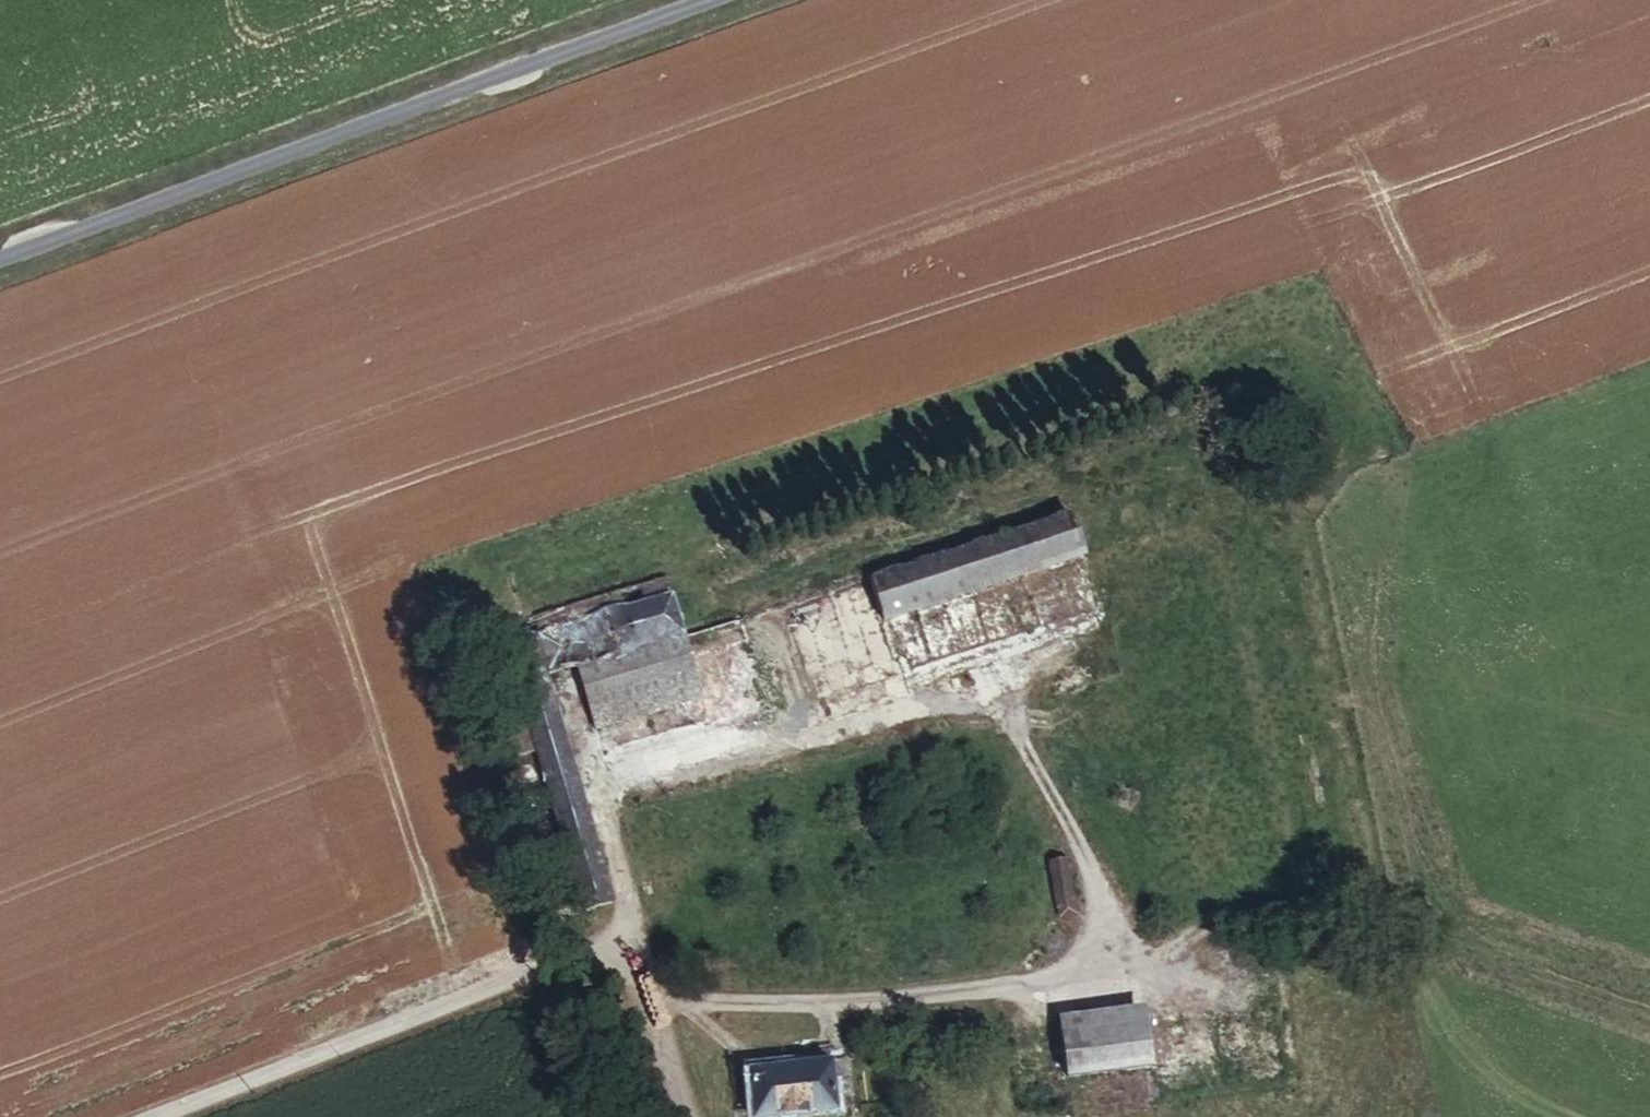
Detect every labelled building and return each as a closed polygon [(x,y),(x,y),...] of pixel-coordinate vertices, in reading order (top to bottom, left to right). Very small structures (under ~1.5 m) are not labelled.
[(1064,517),(861,583),(892,682),(1096,616),(1064,517)] [(467,641),(546,917),(602,901),(536,676),(565,667),(564,663),(671,632),(658,586),(544,619),(467,641)] [(565,667),(595,772),(755,726),(723,617),(671,632),(564,663),(565,667)] [(1066,859),(1048,862),(1056,919),(1075,916),(1066,859)] [(1072,1116),(1155,1116),(1154,1107),(1142,1017),(1061,1027),(1071,1110),(1072,1116)] [(746,1072),(752,1116),(798,1116),(852,1110),(846,1060),(746,1072)]
